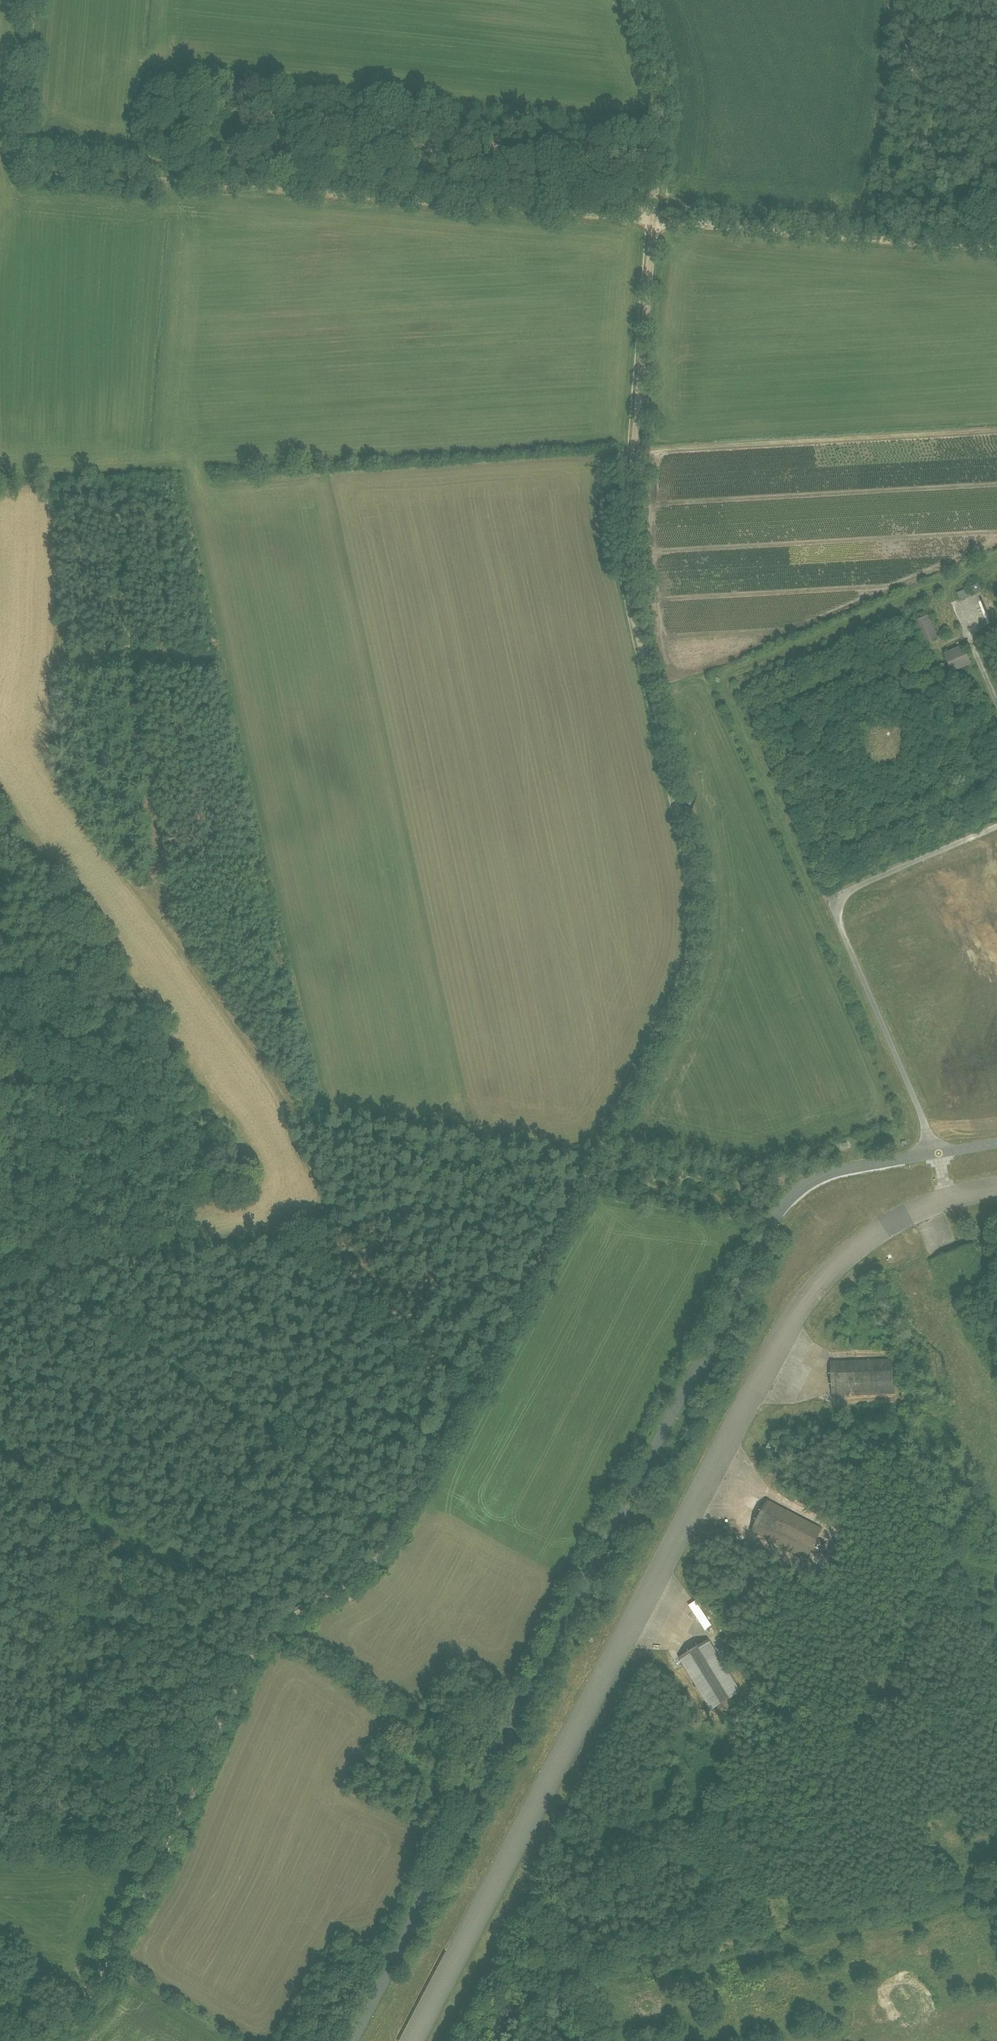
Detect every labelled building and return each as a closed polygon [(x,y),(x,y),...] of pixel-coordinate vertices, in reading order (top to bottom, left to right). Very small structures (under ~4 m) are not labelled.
[(971,586),(974,592),(981,589),(979,583),(971,586)] [(959,598),(967,595),(964,590),(957,593),(959,598)] [(926,608),(910,615),(920,637),(935,630),(926,608)] [(970,663),(963,647),(946,655),(953,671),(970,663)] [(901,1384),(901,1376),(900,1369),(893,1369),(893,1359),(831,1361),(832,1396),(894,1394),(894,1384),(901,1384)] [(769,1443),(767,1448),(775,1452),(778,1447),(769,1443)] [(817,1554),(820,1547),(824,1540),(818,1537),(823,1528),(768,1499),(751,1531),(806,1559),(811,1550),(817,1554)] [(741,1691),(724,1663),(721,1658),(709,1639),(679,1657),(711,1710),(720,1705),(723,1710),(730,1707),(736,1703),(733,1697),(741,1691)]
